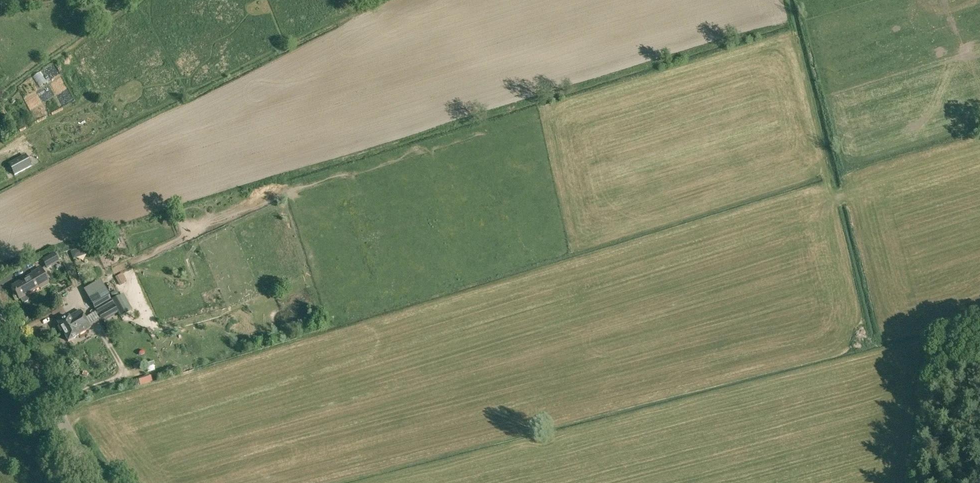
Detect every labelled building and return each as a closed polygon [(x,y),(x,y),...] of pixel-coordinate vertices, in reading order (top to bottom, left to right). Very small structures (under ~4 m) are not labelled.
[(71,93),(62,99),(67,108),(77,102),(71,93)] [(31,166),(26,156),(9,165),(14,175),(31,166)] [(42,261),(47,270),(59,262),(58,259),(55,253),(42,261)] [(12,287),(19,300),(40,287),(41,289),(50,284),(41,268),(32,273),(33,274),(12,287)] [(115,277),(120,286),(128,281),(122,273),(115,277)] [(95,309),(112,301),(110,299),(105,289),(102,291),(100,288),(89,295),(92,301),(91,302),(95,309)] [(126,312),(116,295),(110,299),(112,301),(118,313),(120,316),(126,312)] [(112,301),(95,309),(96,312),(101,321),(102,322),(118,313),(112,301)] [(57,323),(63,333),(63,334),(75,327),(74,325),(85,318),(80,311),(70,317),(69,316),(57,323)] [(90,327),(85,318),(74,325),(75,327),(63,334),(68,342),(80,335),(80,334),(90,328),(90,327)] [(140,384),(152,381),(150,375),(139,378),(140,384)]
